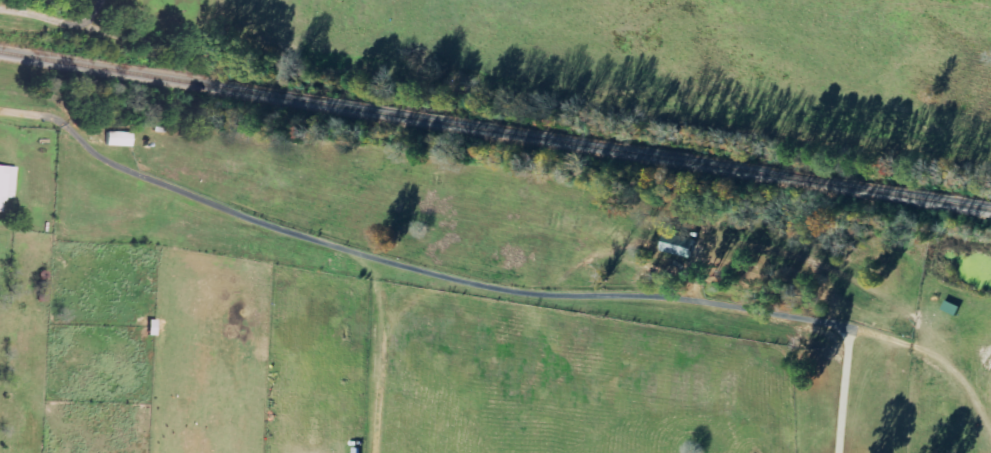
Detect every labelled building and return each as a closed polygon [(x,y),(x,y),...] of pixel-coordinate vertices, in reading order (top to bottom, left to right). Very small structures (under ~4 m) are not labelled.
[(106,146),(131,147),(132,133),(107,131),(106,146)] [(0,166),(0,212),(3,212),(3,198),(14,198),(15,167),(0,166)] [(694,239),(666,233),(662,251),(690,257),(694,239)]
